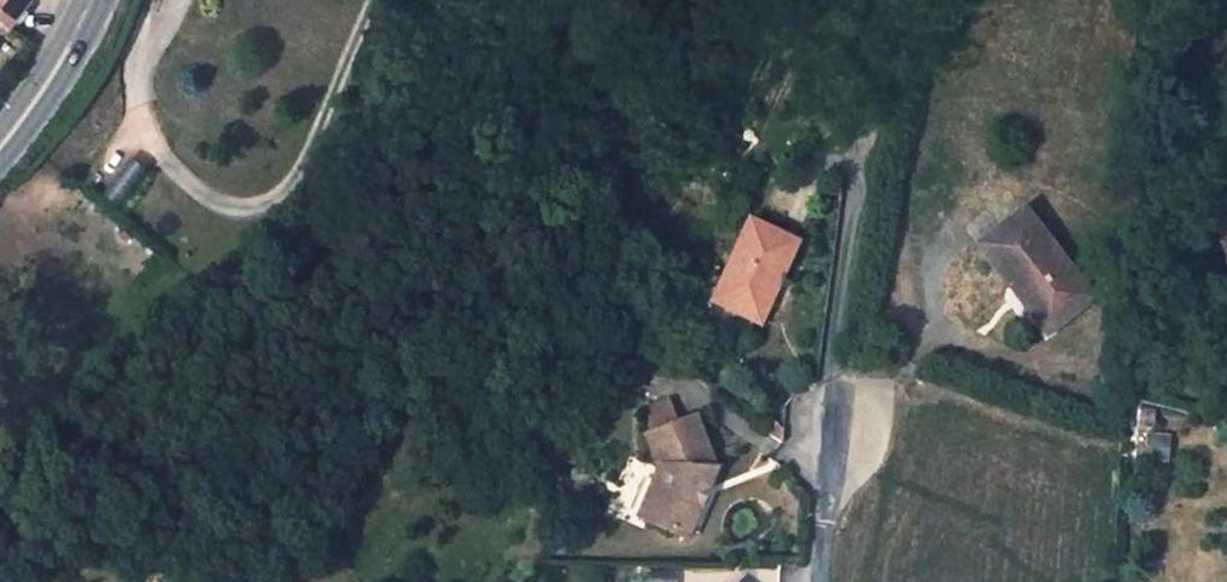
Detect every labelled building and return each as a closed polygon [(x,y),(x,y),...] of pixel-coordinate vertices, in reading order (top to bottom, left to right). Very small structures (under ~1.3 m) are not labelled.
[(8,27),(28,0),(0,0),(0,21),(8,27)] [(1025,212),(980,246),(1009,284),(1015,280),(1053,328),(1092,298),(1025,212)] [(739,283),(730,302),(752,313),(755,307),(772,315),(784,291),(780,289),(783,283),(787,284),(808,241),(761,218),(731,279),(739,283)] [(731,279),(722,299),(730,302),(739,283),(731,279)] [(752,313),(769,322),(772,315),(755,307),(752,313)] [(699,418),(651,437),(663,470),(643,518),(691,538),(704,508),(699,506),(707,486),(712,488),(719,470),(699,418)]
